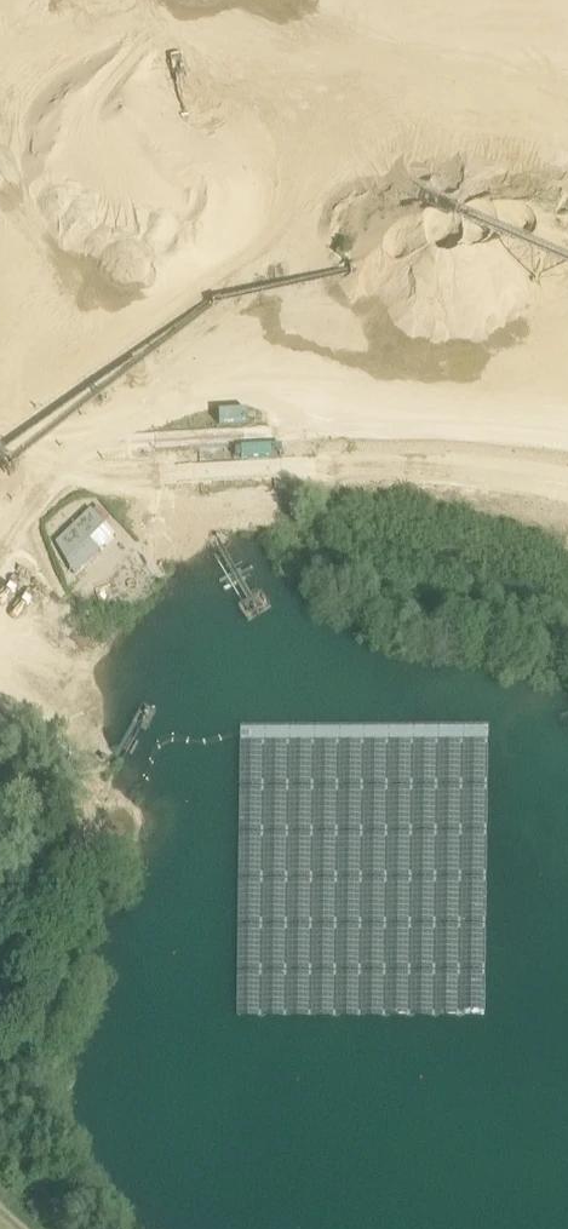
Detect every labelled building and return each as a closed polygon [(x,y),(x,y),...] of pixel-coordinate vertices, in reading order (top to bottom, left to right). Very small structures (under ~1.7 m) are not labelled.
[(57,543),(74,574),(99,550),(89,540),(105,524),(91,510),(57,543)]
